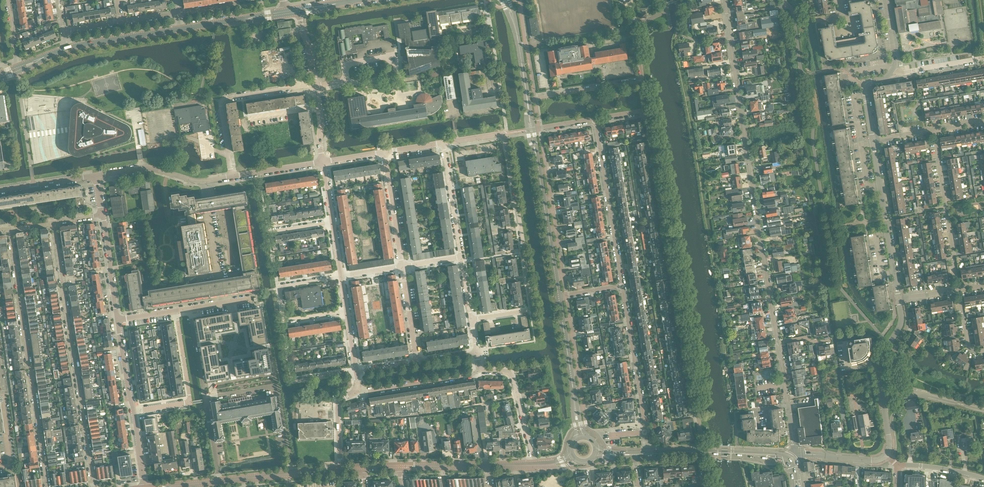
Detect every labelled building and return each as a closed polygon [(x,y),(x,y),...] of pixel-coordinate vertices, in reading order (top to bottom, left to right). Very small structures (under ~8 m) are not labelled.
[(104,1),(105,10),(106,17),(112,16),(111,9),(110,7),(107,8),(106,4),(110,3),(109,0),(104,1)] [(123,3),(125,12),(128,11),(128,13),(134,12),(133,5),(132,0),(130,0),(131,6),(128,6),(127,2),(123,3)] [(201,0),(183,0),(184,9),(202,6),(201,0)] [(928,0),(895,0),(896,4),(897,8),(894,8),(895,8),(897,22),(898,25),(897,25),(898,25),(899,34),(910,32),(914,31),(919,30),(919,31),(924,30),(924,32),(924,31),(929,31),(933,30),(934,30),(938,29),(939,29),(938,29),(941,29),(940,21),(941,21),(940,15),(943,14),(941,0),(936,0),(928,1),(928,0)] [(849,16),(850,15),(858,13),(860,12),(862,14),(862,16),(861,16),(863,26),(863,29),(864,30),(864,33),(863,33),(859,34),(859,37),(836,41),(834,41),(832,27),(833,27),(833,24),(829,25),(829,27),(821,29),(821,31),(822,33),(822,37),(823,38),(823,39),(823,43),(824,45),(824,48),(825,56),(826,57),(826,58),(827,59),(827,60),(828,59),(829,60),(830,60),(831,60),(844,58),(861,55),(874,53),(875,53),(876,52),(877,51),(877,52),(877,51),(878,50),(878,49),(878,47),(876,34),(875,29),(875,28),(874,25),(874,23),(873,18),(871,5),(871,4),(870,3),(869,2),(869,1),(869,2),(868,1),(866,1),(865,1),(852,3),(850,3),(851,11),(848,12),(849,16)] [(438,25),(440,24),(440,25),(481,18),(480,8),(478,8),(478,6),(436,12),(436,10),(426,12),(430,37),(440,35),(439,30),(438,25)] [(704,7),(705,16),(712,15),(711,11),(714,10),(713,6),(704,7)] [(75,11),(70,12),(71,20),(73,20),(73,22),(74,22),(74,23),(77,22),(79,21),(78,14),(77,9),(75,9),(75,11)] [(736,12),(738,21),(745,20),(748,19),(749,19),(749,17),(754,16),(754,14),(748,15),(748,14),(745,15),(744,11),(740,12),(736,12)] [(690,14),(692,24),(704,22),(703,12),(690,14)] [(763,29),(773,27),(779,26),(777,18),(777,15),(769,16),(761,18),(761,21),(763,29)] [(540,35),(537,18),(529,19),(532,37),(540,35)] [(745,20),(738,21),(737,21),(739,31),(756,28),(755,21),(748,22),(748,19),(745,20)] [(278,39),(281,38),(281,40),(292,38),(292,33),(293,33),(292,25),(294,25),(294,21),(286,22),(286,21),(279,22),(280,27),(276,28),(278,39)] [(48,24),(46,25),(46,27),(49,32),(51,39),(57,37),(54,30),(51,32),(49,27),(52,26),(51,23),(48,24)] [(400,39),(405,38),(411,37),(410,32),(409,23),(398,25),(400,39)] [(385,25),(375,27),(375,32),(383,31),(385,41),(388,40),(387,39),(389,39),(390,42),(388,24),(385,25)] [(375,32),(375,27),(373,27),(373,25),(365,26),(364,25),(361,26),(361,27),(360,26),(357,26),(357,27),(356,27),(353,27),(353,28),(352,27),(349,28),(349,29),(348,28),(345,28),(345,29),(338,31),(339,36),(337,37),(338,44),(339,52),(340,56),(357,53),(356,47),(350,48),(350,46),(349,40),(351,40),(350,34),(361,32),(363,44),(368,43),(368,41),(377,40),(375,32)] [(707,25),(701,26),(701,29),(706,28),(707,35),(709,35),(718,33),(717,27),(708,28),(707,28),(707,25)] [(37,28),(35,29),(36,31),(38,37),(41,43),(46,41),(44,34),(43,33),(40,34),(37,28)] [(411,37),(405,38),(406,47),(405,47),(405,48),(404,48),(404,49),(405,49),(405,50),(406,50),(408,50),(409,56),(407,56),(408,62),(410,61),(411,67),(409,68),(408,69),(409,76),(410,76),(438,67),(438,66),(439,66),(439,65),(440,64),(437,46),(430,47),(428,29),(426,29),(412,31),(412,32),(410,32),(411,37)] [(745,32),(740,33),(741,40),(750,39),(750,37),(761,36),(760,29),(745,32)] [(27,32),(25,33),(26,35),(28,41),(31,47),(36,45),(33,39),(33,37),(30,38),(28,34),(27,32)] [(23,34),(22,34),(23,36),(24,36),(25,39),(23,42),(23,43),(26,49),(31,47),(28,41),(26,35),(25,33),(23,34)] [(476,42),(477,43),(459,46),(460,55),(473,53),(475,63),(474,63),(475,68),(488,66),(486,57),(483,57),(481,49),(486,48),(486,46),(487,46),(486,42),(485,42),(485,40),(476,42)] [(751,47),(751,45),(753,45),(753,40),(741,42),(742,50),(749,49),(748,48),(751,47)] [(719,42),(712,43),(713,45),(705,46),(706,54),(712,53),(715,52),(714,51),(721,50),(719,42)] [(688,52),(690,52),(689,43),(679,45),(680,53),(679,53),(679,57),(682,57),(688,56),(688,52)] [(594,69),(594,67),(593,66),(629,60),(628,49),(627,49),(627,44),(622,45),(623,50),(597,54),(598,59),(592,60),(592,59),(591,59),(589,46),(580,47),(580,48),(579,48),(579,46),(576,47),(576,46),(562,49),(560,50),(560,52),(559,52),(559,51),(550,52),(552,66),(551,66),(553,77),(559,76),(559,75),(560,75),(564,74),(592,70),(594,69)] [(758,55),(757,50),(743,53),(743,56),(743,58),(744,57),(744,60),(750,58),(750,56),(758,55)] [(708,54),(709,62),(722,60),(721,53),(708,54)] [(757,67),(756,60),(744,62),(745,68),(754,67),(757,67)] [(703,68),(688,70),(689,77),(690,77),(691,82),(698,81),(697,76),(704,75),(703,70),(703,68)] [(708,70),(709,76),(713,75),(713,76),(722,74),(721,68),(712,69),(708,70)] [(468,73),(458,74),(462,102),(463,112),(496,107),(495,97),(482,99),(482,98),(481,88),(471,90),(470,90),(468,75),(468,73)] [(838,73),(837,73),(824,76),(833,126),(846,124),(838,73)] [(452,75),(443,76),(447,100),(456,99),(452,75)] [(718,89),(720,89),(720,90),(724,89),(724,87),(725,87),(725,85),(726,85),(726,84),(727,84),(726,81),(725,81),(717,82),(718,86),(718,89)] [(695,89),(697,89),(697,91),(698,91),(699,93),(703,92),(702,88),(703,88),(703,84),(695,85),(695,86),(694,86),(695,89)] [(760,92),(761,97),(769,96),(770,96),(769,92),(765,93),(763,85),(747,88),(749,95),(757,94),(757,93),(760,92)] [(890,85),(885,86),(886,92),(882,93),(882,94),(883,95),(891,94),(890,85)] [(885,86),(875,87),(873,88),(882,94),(882,93),(886,92),(885,86)] [(873,88),(875,99),(881,98),(881,95),(882,94),(873,88)] [(299,95),(294,96),(295,106),(305,104),(305,103),(307,103),(305,94),(299,95)] [(388,113),(390,123),(427,117),(427,115),(430,115),(433,113),(437,111),(440,108),(442,104),(442,99),(441,94),(432,98),(429,95),(425,94),(421,94),(417,97),(416,101),(416,104),(413,105),(413,109),(396,112),(395,108),(387,109),(388,113)] [(875,99),(875,104),(884,103),(883,98),(884,98),(883,95),(882,94),(881,95),(881,98),(875,99)] [(713,98),(714,108),(725,106),(725,103),(729,102),(728,95),(717,97),(713,98)] [(294,96),(278,99),(279,109),(296,107),(295,106),(294,96)] [(390,123),(388,113),(367,116),(367,115),(364,96),(347,98),(352,129),(390,123)] [(278,99),(262,101),(264,112),(279,109),(278,99)] [(264,112),(262,101),(246,104),(248,114),(264,112)] [(225,104),(228,120),(238,118),(236,102),(225,104)] [(71,110),(71,111),(68,148),(69,150),(69,151),(70,153),(71,154),(73,156),(74,156),(76,157),(78,157),(79,157),(81,157),(89,154),(96,152),(100,151),(125,143),(127,142),(127,141),(128,141),(129,140),(130,138),(131,136),(132,135),(132,133),(131,131),(131,129),(130,128),(129,126),(127,125),(126,124),(86,105),(85,104),(83,104),(81,103),(79,103),(78,104),(76,104),(74,105),(73,107),(72,108),(71,110)] [(210,129),(208,121),(208,120),(207,120),(205,109),(202,110),(201,106),(174,110),(175,117),(178,116),(179,125),(193,122),(194,130),(193,130),(193,131),(193,132),(194,133),(195,133),(208,131),(209,131),(209,130),(210,130),(210,129)] [(711,110),(694,112),(695,120),(697,120),(700,119),(706,118),(706,121),(715,119),(716,119),(716,116),(714,117),(714,115),(712,115),(711,110)] [(298,113),(301,129),(311,127),(309,111),(298,113)] [(755,118),(758,117),(758,121),(765,120),(764,116),(762,116),(761,112),(754,113),(755,118)] [(228,120),(231,136),(241,134),(238,118),(228,120)] [(722,126),(722,127),(725,127),(725,126),(732,125),(731,119),(727,120),(727,119),(723,120),(722,120),(722,123),(723,126),(722,126)] [(640,122),(635,123),(636,132),(640,132),(640,133),(643,133),(642,125),(641,125),(640,122)] [(616,126),(617,134),(618,136),(624,135),(623,132),(625,132),(626,134),(624,125),(622,126),(622,125),(616,126)] [(311,127),(301,129),(303,145),(314,144),(311,127)] [(721,132),(721,136),(723,136),(733,134),(733,133),(733,131),(732,130),(732,127),(725,128),(725,127),(722,127),(717,128),(711,129),(712,135),(717,134),(716,133),(721,132)] [(847,128),(846,128),(833,130),(846,206),(859,203),(847,128)] [(241,134),(231,136),(233,152),(244,150),(241,134)] [(928,140),(920,142),(921,150),(929,148),(928,140)] [(766,150),(765,146),(760,147),(761,158),(767,157),(766,155),(771,154),(773,163),(780,162),(779,152),(772,153),(772,150),(766,150)] [(724,157),(725,157),(729,157),(728,156),(737,154),(736,149),(728,151),(725,151),(723,151),(724,157)] [(439,155),(424,157),(425,166),(440,164),(439,155)] [(725,157),(726,164),(732,163),(731,161),(738,160),(737,155),(729,157),(725,157)] [(468,169),(467,169),(468,177),(476,176),(476,175),(493,172),(493,173),(502,172),(500,163),(498,164),(498,162),(498,156),(494,156),(494,157),(480,159),(480,156),(477,157),(478,159),(465,161),(466,167),(467,167),(468,169)] [(424,157),(409,160),(410,169),(425,166),(424,157)] [(554,158),(555,165),(562,164),(561,157),(554,158)] [(780,162),(773,163),(773,166),(764,167),(764,169),(763,170),(764,173),(773,172),(772,168),(773,168),(773,166),(781,165),(780,162)] [(379,164),(364,167),(365,176),(380,173),(379,164)] [(639,167),(641,176),(644,175),(644,174),(645,174),(645,172),(648,172),(647,166),(639,167)] [(364,167),(349,169),(350,178),(365,176),(364,167)] [(739,168),(732,169),(732,172),(722,173),(723,177),(729,176),(729,175),(731,174),(740,173),(739,168)] [(350,178),(349,169),(333,172),(335,180),(350,178)] [(433,174),(435,189),(444,188),(442,172),(433,174)] [(641,176),(642,182),(650,180),(648,172),(645,172),(645,174),(644,174),(644,175),(641,176)] [(317,175),(299,178),(301,187),(318,185),(317,175)] [(400,179),(403,194),(412,193),(409,177),(407,178),(401,179),(400,179)] [(299,178),(282,181),(284,190),(301,187),(299,178)] [(150,181),(140,182),(142,192),(141,192),(144,210),(145,210),(146,214),(154,213),(153,209),(155,208),(152,190),(151,190),(150,181)] [(284,190),(282,181),(265,184),(266,193),(284,190)] [(127,184),(129,195),(140,193),(138,183),(127,184)] [(568,191),(567,187),(570,187),(570,184),(567,184),(558,185),(559,192),(568,191)] [(113,213),(113,214),(114,217),(113,217),(114,218),(124,217),(124,215),(128,215),(125,196),(123,196),(121,185),(109,187),(111,198),(110,198),(111,199),(111,202),(111,203),(112,203),(112,206),(113,210),(112,210),(113,210),(113,213)] [(76,197),(83,196),(86,196),(86,191),(83,191),(82,186),(0,198),(0,209),(76,197)] [(463,188),(464,198),(473,197),(472,187),(463,188)] [(435,189),(438,204),(447,203),(444,188),(435,189)] [(373,190),(376,208),(385,206),(383,189),(373,190)] [(733,194),(733,196),(732,196),(733,201),(743,200),(742,195),(743,195),(743,191),(737,192),(736,189),(726,191),(727,195),(733,194)] [(189,225),(196,224),(194,214),(196,213),(207,211),(226,208),(243,205),(243,204),(246,203),(244,191),(215,196),(205,197),(202,198),(194,199),(194,197),(187,198),(187,195),(179,196),(179,194),(171,195),(173,203),(171,203),(172,207),(173,207),(173,209),(179,208),(179,210),(186,209),(187,212),(185,212),(186,215),(187,215),(189,225)] [(403,194),(405,209),(414,208),(412,193),(403,194)] [(337,196),(340,213),(349,212),(346,195),(337,196)] [(85,210),(83,196),(76,197),(78,211),(85,210)] [(313,198),(315,209),(316,215),(322,214),(321,208),(318,208),(317,205),(316,205),(316,201),(320,201),(319,197),(313,198)] [(464,198),(466,208),(475,207),(473,197),(464,198)] [(506,197),(497,198),(496,199),(496,201),(498,201),(498,206),(502,205),(502,204),(506,203),(506,197)] [(570,205),(569,197),(560,199),(561,206),(570,205)] [(765,206),(769,206),(769,208),(776,207),(775,201),(781,200),(780,197),(764,200),(765,206)] [(438,204),(439,211),(442,210),(442,211),(448,210),(447,203),(438,204)] [(732,204),(734,212),(746,210),(744,203),(732,204)] [(278,221),(277,214),(275,204),(269,205),(269,208),(273,208),(274,215),(270,215),(271,222),(278,221)] [(227,246),(232,278),(258,274),(247,205),(243,205),(226,208),(232,246),(227,246)] [(376,208),(379,225),(388,223),(385,206),(376,208)] [(562,212),(563,218),(572,217),(571,213),(573,212),(573,210),(579,209),(579,206),(572,207),(572,210),(562,212)] [(466,208),(467,218),(476,217),(475,207),(466,208)] [(405,209),(408,224),(416,223),(414,208),(405,209)] [(771,211),(766,212),(767,217),(781,215),(780,209),(771,211)] [(439,211),(440,219),(449,218),(448,210),(442,211),(442,210),(439,211)] [(340,213),(343,230),(352,229),(349,212),(340,213)] [(733,215),(734,220),(733,220),(734,225),(748,223),(747,218),(743,218),(742,213),(733,214),(733,215)] [(467,218),(469,228),(478,227),(476,217),(467,218)] [(440,219),(442,234),(451,233),(449,218),(440,219)] [(565,230),(566,237),(566,236),(575,235),(576,235),(575,231),(576,231),(576,228),(580,228),(582,227),(582,224),(581,221),(573,222),(574,226),(574,228),(565,230)] [(120,227),(117,227),(118,233),(126,232),(126,230),(125,227),(127,226),(126,222),(119,223),(120,227)] [(181,241),(177,241),(180,261),(184,260),(187,260),(189,274),(190,274),(190,276),(197,275),(197,273),(201,272),(202,274),(209,273),(209,271),(211,271),(207,249),(206,249),(205,249),(205,245),(207,244),(203,222),(202,223),(196,224),(189,225),(181,226),(184,240),(181,241)] [(379,225),(382,242),(391,240),(388,223),(379,225)] [(408,224),(410,240),(419,238),(416,223),(408,224)] [(727,236),(724,236),(725,239),(733,238),(733,233),(739,232),(739,235),(746,233),(746,231),(748,230),(749,230),(748,226),(732,229),(726,230),(727,236)] [(469,228),(471,238),(479,237),(478,227),(469,228)] [(320,246),(320,248),(326,247),(325,243),(322,244),(322,242),(321,242),(321,239),(325,238),(323,229),(317,230),(318,237),(320,246)] [(343,230),(345,248),(355,246),(352,229),(343,230)] [(442,234),(445,249),(445,250),(448,249),(451,249),(454,248),(451,233),(442,234)] [(275,236),(276,243),(279,243),(280,247),(281,247),(281,251),(277,252),(278,255),(284,254),(282,242),(281,235),(275,236)] [(864,235),(851,237),(859,288),(872,285),(864,235)] [(471,238),(472,249),(481,247),(479,237),(471,238)] [(576,243),(567,244),(568,250),(577,249),(576,245),(580,244),(580,241),(584,241),(584,237),(575,238),(576,243)] [(418,254),(421,253),(419,238),(410,240),(412,255),(415,254),(418,254)] [(382,242),(384,259),(385,259),(387,259),(390,258),(393,258),(394,258),(391,240),(382,242)] [(773,250),(774,257),(784,255),(783,249),(793,247),(792,244),(782,246),(782,248),(773,250)] [(354,264),(357,263),(355,246),(345,248),(348,265),(351,264),(354,264)] [(481,247),(472,249),(474,259),(483,257),(481,247)] [(130,255),(122,257),(123,263),(123,265),(131,263),(130,255)] [(581,266),(581,269),(589,267),(588,264),(586,265),(585,260),(579,261),(579,258),(570,260),(571,267),(581,266)] [(330,260),(313,263),(314,272),(331,269),(330,260)] [(474,262),(476,272),(485,270),(483,260),(474,262)] [(781,261),(775,262),(776,272),(783,271),(783,270),(785,270),(785,273),(790,272),(792,272),(791,266),(790,263),(784,264),(784,266),(782,266),(781,261)] [(313,263),(295,266),(297,275),(314,272),(313,263)] [(447,266),(450,282),(459,280),(456,265),(447,266)] [(29,266),(21,267),(21,269),(22,274),(30,273),(29,268),(29,266)] [(297,275),(295,266),(278,268),(280,277),(297,275)] [(589,267),(581,269),(582,273),(581,273),(581,277),(573,278),(574,286),(583,285),(588,284),(587,276),(590,276),(589,270),(589,267)] [(415,272),(417,287),(426,285),(424,270),(415,272)] [(476,272),(477,282),(486,281),(485,270),(476,272)] [(91,279),(89,279),(89,281),(92,281),(93,280),(100,279),(99,274),(97,274),(96,271),(93,272),(93,275),(92,275),(93,278),(91,279)] [(125,275),(131,311),(143,309),(137,272),(133,272),(133,273),(125,275)] [(655,273),(656,280),(667,279),(666,276),(665,276),(665,272),(655,273)] [(260,290),(258,274),(232,278),(228,278),(229,280),(219,281),(150,292),(151,295),(143,296),(144,306),(147,306),(147,304),(152,303),(152,306),(209,297),(222,295),(231,294),(231,295),(260,290)] [(791,275),(786,276),(786,275),(777,277),(778,283),(787,282),(787,281),(792,281),(791,275)] [(611,276),(603,277),(603,280),(603,282),(604,285),(608,285),(607,282),(612,281),(611,276)] [(629,279),(630,285),(640,283),(638,276),(630,277),(630,279),(629,279)] [(656,281),(657,287),(667,286),(666,281),(667,281),(667,280),(667,279),(656,280),(656,281)] [(917,279),(906,280),(907,285),(908,285),(909,287),(918,286),(917,279)] [(388,282),(390,299),(400,297),(397,280),(388,282)] [(450,282),(452,297),(461,295),(459,280),(450,282)] [(477,282),(479,292),(488,291),(486,281),(477,282)] [(783,286),(784,290),(788,290),(788,294),(797,292),(797,291),(799,290),(799,286),(802,285),(801,281),(787,283),(787,285),(783,286)] [(632,290),(632,292),(641,290),(643,290),(642,285),(640,285),(640,284),(640,283),(630,285),(631,285),(631,290),(632,290)] [(746,294),(748,294),(749,293),(759,292),(758,284),(750,285),(750,288),(746,289),(746,294)] [(886,284),(873,286),(877,312),(890,310),(886,284)] [(94,290),(92,290),(93,295),(95,294),(102,293),(101,285),(94,286),(94,290)] [(417,287),(420,302),(429,301),(426,285),(417,287)] [(299,290),(285,292),(286,299),(300,297),(300,294),(301,294),(303,308),(322,305),(319,286),(311,287),(312,289),(308,290),(308,289),(299,290)] [(351,287),(354,305),(364,303),(361,286),(351,287)] [(479,292),(481,302),(490,301),(488,291),(479,292)] [(759,292),(749,293),(748,294),(748,296),(747,296),(748,301),(753,300),(753,298),(760,297),(759,292)] [(95,294),(93,295),(94,300),(94,303),(96,303),(103,302),(102,293),(95,294)] [(606,298),(607,301),(615,300),(614,295),(610,296),(609,293),(605,293),(605,296),(606,299),(606,298)] [(452,297),(455,312),(464,310),(461,295),(452,297)] [(789,305),(789,308),(798,306),(798,301),(796,302),(795,296),(791,296),(781,298),(782,306),(789,305)] [(390,299),(393,316),(402,314),(400,297),(390,299)] [(584,300),(576,301),(577,308),(585,307),(586,310),(590,309),(588,297),(584,298),(584,300)] [(420,302),(422,317),(431,316),(429,301),(420,302)] [(490,301),(481,302),(482,312),(496,310),(495,302),(490,303),(490,301)] [(354,305),(357,322),(366,320),(364,303),(354,305)] [(96,308),(93,309),(94,311),(98,310),(98,314),(96,314),(96,317),(103,316),(102,313),(105,313),(104,307),(97,308),(96,308)] [(260,308),(238,312),(240,325),(241,325),(250,323),(253,344),(253,345),(267,343),(260,308)] [(783,314),(784,319),(797,317),(796,312),(794,312),(794,308),(785,310),(786,314),(783,314)] [(455,312),(457,327),(461,327),(465,326),(466,326),(464,310),(455,312)] [(231,313),(196,319),(200,342),(213,340),(213,339),(211,330),(232,326),(233,326),(231,313)] [(402,314),(393,316),(396,333),(405,332),(402,314)] [(618,315),(607,316),(607,319),(610,319),(610,321),(609,321),(609,324),(616,322),(615,320),(619,320),(618,315)] [(431,316),(422,317),(424,332),(433,331),(431,316)] [(579,319),(580,326),(588,325),(588,321),(590,320),(590,318),(587,318),(579,319)] [(339,320),(322,323),(324,333),(341,330),(339,320)] [(366,320),(357,322),(360,339),(369,338),(366,320)] [(945,325),(946,331),(957,329),(957,326),(954,327),(953,322),(950,322),(951,324),(945,325)] [(166,324),(160,325),(161,331),(173,329),(172,323),(170,323),(166,323),(166,324)] [(322,323),(305,326),(307,335),(324,333),(322,323)] [(914,327),(915,331),(914,332),(919,333),(920,330),(926,329),(925,323),(922,324),(911,325),(912,328),(914,327)] [(109,324),(102,325),(104,333),(111,332),(109,324)] [(787,336),(788,336),(789,336),(794,336),(795,334),(796,334),(794,324),(785,326),(787,336)] [(830,324),(821,326),(823,335),(828,334),(828,331),(831,331),(830,324)] [(307,335),(305,326),(288,328),(289,338),(307,335)] [(823,335),(821,326),(813,327),(814,334),(817,333),(817,336),(823,335)] [(611,332),(611,335),(620,334),(620,328),(613,329),(613,327),(609,328),(609,330),(610,332),(611,332)] [(88,328),(75,329),(75,334),(76,336),(83,335),(83,333),(83,331),(86,330),(88,330),(88,328)] [(956,337),(956,335),(955,332),(957,331),(957,329),(946,331),(944,331),(945,337),(950,336),(950,338),(956,337)] [(489,343),(489,341),(490,341),(491,345),(530,339),(528,330),(525,330),(526,332),(490,338),(490,336),(488,336),(485,336),(486,342),(486,343),(489,343)] [(104,336),(102,337),(102,340),(105,339),(105,342),(112,341),(111,332),(104,333),(104,336)] [(910,335),(909,337),(918,343),(921,339),(922,339),(924,336),(919,334),(919,333),(914,332),(914,334),(912,336),(910,335)] [(174,335),(162,337),(163,343),(164,343),(176,341),(175,338),(174,335)] [(585,348),(586,350),(588,350),(588,348),(591,348),(590,340),(593,340),(593,336),(580,338),(581,341),(584,341),(585,349),(585,348)] [(456,337),(450,338),(450,341),(449,342),(450,347),(458,346),(458,345),(456,337)] [(909,347),(910,345),(914,348),(918,343),(909,337),(907,339),(909,340),(906,345),(909,347)] [(948,340),(949,346),(959,344),(959,342),(957,342),(956,337),(950,338),(949,338),(950,340),(948,340)] [(450,338),(441,340),(443,349),(450,347),(449,342),(450,341),(450,338)] [(851,341),(849,343),(851,345),(851,346),(851,347),(849,348),(851,362),(857,361),(857,363),(864,361),(863,359),(867,356),(870,350),(871,351),(872,344),(870,344),(869,338),(854,340),(855,344),(854,344),(851,341)] [(441,340),(435,341),(435,344),(434,344),(435,350),(443,349),(441,340)] [(435,344),(435,341),(426,342),(427,351),(435,350),(434,344),(435,344)] [(335,344),(336,351),(338,351),(338,347),(344,346),(343,343),(335,344)] [(215,344),(201,347),(207,382),(229,378),(227,364),(226,365),(218,366),(214,348),(216,348),(215,345),(215,344)] [(949,351),(955,351),(956,353),(959,351),(958,350),(958,347),(960,346),(959,344),(949,346),(949,351)] [(407,345),(392,347),(393,356),(409,354),(407,345)] [(830,345),(824,346),(826,355),(835,354),(833,347),(830,348),(830,345)] [(826,355),(824,346),(819,347),(819,350),(816,350),(817,357),(826,355)] [(165,349),(164,349),(165,355),(166,355),(177,353),(176,347),(165,349)] [(392,347),(377,350),(378,359),(393,356),(392,347)] [(235,362),(234,362),(236,376),(237,376),(271,370),(267,348),(254,350),(254,351),(256,359),(238,363),(238,361),(235,362)] [(378,359),(377,350),(362,352),(363,361),(378,359)] [(955,360),(959,363),(966,354),(964,353),(962,355),(960,353),(959,351),(956,353),(952,356),(950,357),(950,358),(951,358),(951,360),(952,361),(954,361),(955,361),(955,360)] [(337,355),(337,358),(338,365),(345,364),(344,357),(344,354),(337,355)] [(585,358),(585,362),(597,360),(596,354),(586,355),(586,358),(585,358)] [(966,354),(959,363),(964,367),(963,370),(968,371),(971,360),(969,360),(966,358),(968,356),(966,354)] [(322,357),(322,358),(323,360),(324,367),(331,366),(330,359),(330,356),(322,357)] [(972,363),(975,364),(976,369),(981,369),(979,356),(977,356),(978,360),(974,361),(973,360),(972,363)] [(315,359),(316,361),(317,368),(324,367),(323,360),(322,358),(315,359)] [(337,358),(330,359),(331,366),(338,365),(337,358)] [(311,362),(309,362),(310,370),(317,368),(316,361),(315,359),(311,359),(311,362)] [(597,360),(585,362),(586,366),(587,366),(588,368),(598,367),(597,360)] [(309,362),(301,363),(303,371),(310,370),(309,362)] [(303,371),(301,363),(294,365),(295,372),(303,371)] [(539,376),(538,368),(534,369),(534,368),(528,369),(528,368),(521,369),(522,373),(528,372),(529,379),(533,378),(533,377),(539,376)] [(108,376),(104,376),(104,380),(106,380),(108,379),(115,378),(114,370),(107,371),(108,376)] [(181,377),(168,379),(169,385),(171,385),(182,383),(181,380),(182,380),(181,377)] [(109,382),(107,383),(108,388),(110,388),(117,387),(115,378),(108,379),(109,382)] [(475,381),(468,382),(471,397),(477,396),(475,381)] [(468,382),(463,383),(465,401),(471,400),(471,397),(468,382)] [(463,383),(457,384),(459,402),(465,401),(463,383)] [(457,384),(451,385),(454,408),(460,407),(459,402),(457,384)] [(451,385),(445,386),(448,403),(449,409),(454,408),(451,385)] [(445,386),(439,387),(442,404),(448,403),(445,386)] [(439,387),(433,388),(437,411),(443,410),(442,404),(439,387)] [(433,388),(427,389),(431,412),(437,411),(433,388)] [(427,389),(422,390),(422,391),(425,413),(431,412),(427,389)] [(422,390),(416,391),(419,412),(420,414),(425,413),(422,391),(422,390)] [(416,391),(410,392),(413,413),(419,412),(416,391)] [(410,392),(404,393),(408,415),(410,415),(410,414),(413,413),(410,392)] [(530,394),(530,398),(536,397),(537,402),(539,402),(539,406),(545,405),(544,398),(543,398),(543,394),(539,395),(539,392),(536,393),(530,394)] [(404,393),(398,394),(402,415),(402,416),(408,415),(404,393)] [(398,394),(392,395),(396,415),(400,415),(402,415),(398,394)] [(382,405),(384,414),(384,416),(390,415),(387,395),(381,396),(382,405)] [(392,395),(387,395),(390,415),(396,415),(392,395)] [(211,402),(213,416),(212,417),(212,419),(211,419),(212,424),(213,424),(215,436),(214,436),(215,442),(224,441),(223,435),(222,435),(221,423),(220,423),(235,420),(241,419),(241,420),(241,421),(241,422),(242,422),(243,426),(246,426),(250,425),(252,425),(251,420),(251,419),(251,418),(251,417),(260,416),(271,414),(274,426),(273,426),(274,432),(283,430),(282,425),(281,425),(279,412),(280,412),(279,407),(276,408),(275,402),(276,402),(276,401),(275,399),(275,396),(271,397),(269,397),(266,397),(267,399),(258,400),(252,401),(252,398),(220,404),(220,401),(219,401),(211,402)] [(812,445),(822,443),(821,436),(824,435),(819,396),(814,397),(816,406),(798,408),(801,428),(798,428),(800,445),(812,443),(812,445)] [(824,400),(825,406),(826,408),(829,408),(829,405),(833,405),(832,398),(824,400)] [(100,400),(86,403),(87,408),(87,411),(98,410),(97,406),(101,406),(100,400)] [(918,400),(906,402),(907,409),(915,408),(914,405),(919,404),(918,400)] [(362,401),(356,402),(359,409),(360,413),(362,412),(361,410),(365,409),(364,407),(362,401)] [(352,415),(352,421),(355,420),(354,414),(351,404),(346,406),(348,412),(351,411),(351,413),(352,415)] [(772,410),(774,431),(776,430),(780,430),(784,429),(781,408),(772,410)] [(594,417),(597,421),(603,414),(599,409),(597,411),(596,411),(593,414),(594,415),(593,415),(595,416),(594,417)] [(505,415),(506,418),(512,417),(510,410),(504,412),(500,413),(501,416),(505,415)] [(534,421),(534,427),(539,426),(539,427),(548,426),(547,418),(544,418),(544,416),(543,412),(537,413),(538,417),(539,417),(539,419),(538,419),(538,421),(534,421)] [(771,442),(778,442),(779,442),(780,442),(780,438),(780,432),(780,430),(776,430),(776,432),(771,432),(771,431),(756,431),(754,413),(742,415),(744,430),(747,430),(747,442),(756,442),(756,443),(771,443),(771,442)] [(149,419),(144,419),(145,426),(158,424),(156,414),(147,416),(148,416),(149,419)] [(603,414),(597,421),(600,424),(601,423),(602,424),(603,423),(604,424),(607,421),(606,420),(608,418),(603,414)] [(858,415),(862,436),(871,435),(870,427),(874,426),(873,422),(871,423),(871,420),(869,421),(868,414),(858,415)] [(848,421),(850,431),(858,429),(855,416),(850,417),(851,420),(848,421)] [(461,425),(464,445),(474,444),(470,421),(473,420),(472,417),(462,419),(462,422),(460,422),(460,425),(461,425)] [(682,420),(684,431),(685,440),(692,438),(691,430),(689,431),(689,427),(686,428),(685,423),(690,422),(689,418),(682,420)] [(831,428),(831,431),(842,429),(841,427),(840,419),(835,420),(831,420),(832,428),(831,428)] [(118,427),(116,427),(117,430),(126,428),(124,420),(117,421),(118,427)] [(299,431),(298,431),(299,439),(307,439),(307,438),(318,437),(324,437),(324,438),(333,438),(332,430),(330,430),(330,428),(331,428),(330,422),(298,423),(298,429),(299,429),(299,431)] [(158,424),(145,426),(146,432),(151,431),(151,434),(150,434),(150,435),(159,433),(158,424)] [(501,427),(495,428),(496,431),(499,431),(502,431),(502,433),(505,433),(505,436),(507,436),(507,435),(510,435),(510,433),(510,430),(515,430),(514,428),(515,428),(515,426),(514,426),(513,424),(506,426),(506,425),(503,426),(501,427)] [(918,438),(918,439),(921,438),(923,438),(921,430),(921,428),(922,428),(922,424),(916,425),(917,431),(910,432),(911,440),(916,439),(917,438),(918,438)] [(656,437),(659,440),(666,431),(667,430),(664,427),(663,429),(661,428),(656,434),(656,435),(657,436),(656,437)] [(126,428),(117,430),(117,434),(119,434),(120,438),(127,437),(126,428)] [(53,429),(44,430),(44,432),(46,446),(52,445),(54,445),(57,444),(59,444),(63,443),(61,429),(53,430),(53,429)] [(842,429),(831,431),(831,433),(833,433),(833,438),(842,437),(841,432),(842,432),(842,429)] [(952,429),(945,430),(942,430),(943,436),(938,437),(939,441),(941,441),(942,446),(943,447),(945,447),(945,446),(948,445),(947,439),(954,438),(952,429)] [(422,432),(422,434),(424,452),(433,451),(432,443),(436,442),(436,439),(435,439),(434,432),(431,432),(430,431),(422,432)] [(492,438),(492,441),(493,450),(499,450),(499,441),(502,441),(502,433),(502,431),(499,431),(499,438),(492,438)] [(666,431),(659,440),(663,442),(663,441),(664,442),(665,441),(665,442),(671,435),(666,431)] [(685,440),(684,431),(677,432),(678,441),(685,440)] [(502,433),(502,441),(505,441),(505,450),(512,449),(511,440),(507,441),(507,436),(505,436),(505,433),(502,433)] [(961,441),(963,450),(972,449),(971,445),(975,444),(974,439),(970,439),(970,437),(964,438),(963,434),(957,435),(958,442),(961,441)] [(154,468),(155,470),(158,470),(158,469),(164,468),(165,470),(169,470),(171,470),(171,469),(175,469),(177,469),(176,459),(161,462),(159,454),(156,435),(147,436),(151,456),(151,461),(155,461),(155,463),(154,463),(155,467),(154,468)] [(175,437),(169,438),(172,457),(178,455),(175,437)] [(460,438),(453,439),(455,452),(456,452),(456,453),(459,452),(461,452),(460,444),(461,444),(460,440),(460,438)] [(542,438),(536,438),(536,445),(537,445),(538,449),(545,449),(545,448),(550,448),(550,440),(542,440),(542,438)] [(474,444),(464,445),(465,452),(466,452),(467,453),(474,452),(474,451),(476,450),(476,446),(477,446),(477,444),(474,444)] [(192,456),(195,470),(204,469),(202,456),(201,448),(191,449),(192,456)] [(56,453),(55,453),(56,457),(56,461),(57,465),(66,464),(65,456),(64,451),(56,453)] [(117,468),(119,468),(121,477),(133,475),(130,455),(118,457),(118,453),(112,454),(114,465),(116,465),(117,468)] [(185,458),(181,459),(182,467),(189,466),(189,464),(189,458),(188,459),(188,457),(187,458),(186,454),(184,454),(185,458)] [(814,464),(814,462),(811,463),(811,461),(804,462),(805,473),(815,472),(815,479),(820,478),(820,464),(814,464)] [(691,475),(692,483),(688,484),(689,486),(697,485),(696,483),(695,476),(694,468),(693,466),(691,466),(691,465),(687,465),(688,475),(691,475)] [(25,469),(22,470),(23,481),(25,481),(25,482),(24,482),(25,484),(26,486),(30,486),(28,476),(27,469),(25,469)] [(651,478),(654,478),(654,482),(657,481),(657,486),(660,486),(660,481),(657,481),(656,469),(651,469),(651,478)] [(752,472),(753,480),(755,480),(756,486),(761,486),(771,485),(771,486),(773,486),(774,486),(786,486),(785,481),(784,481),(783,475),(779,476),(779,474),(773,475),(772,471),(763,473),(763,474),(761,474),(760,474),(759,470),(758,470),(758,471),(752,472)] [(882,480),(881,482),(881,483),(887,483),(887,480),(891,481),(891,474),(888,473),(882,472),(882,480)] [(926,475),(920,475),(920,474),(919,474),(913,474),(912,475),(907,475),(906,475),(906,481),(906,482),(906,486),(926,486),(926,482),(927,482),(927,481),(926,481),(926,475)] [(15,475),(10,476),(10,478),(0,479),(0,486),(17,486),(15,475)] [(591,486),(590,486),(588,476),(586,476),(586,475),(582,476),(584,486),(591,486)] [(532,477),(517,479),(518,486),(524,486),(527,486),(533,486),(532,477)]
